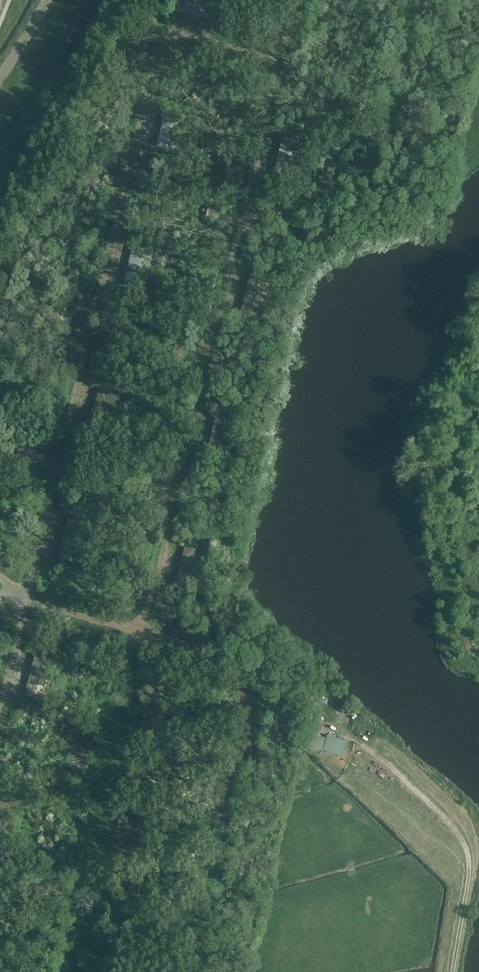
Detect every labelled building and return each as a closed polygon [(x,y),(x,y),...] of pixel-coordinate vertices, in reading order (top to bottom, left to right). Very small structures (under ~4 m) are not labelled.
[(214,0),(212,0),(172,0),(169,10),(174,11),(185,14),(190,15),(195,16),(204,19),(209,20),(214,0)] [(123,42),(120,41),(121,40),(115,37),(111,45),(117,48),(119,43),(122,45),(123,42)] [(156,152),(176,157),(185,117),(166,112),(165,118),(162,128),(161,133),(160,138),(158,147),(156,152)] [(74,127),(72,125),(73,124),(67,120),(62,128),(68,132),(71,127),(73,129),(74,127)] [(273,180),(292,184),(302,145),(283,140),(281,145),(279,156),(278,160),(276,165),(274,175),(273,180)] [(103,186),(104,180),(85,176),(80,195),(100,200),(101,195),(103,186)] [(29,214),(27,212),(27,211),(22,207),(17,214),(22,218),(25,214),(28,215),(29,214)] [(220,213),(208,210),(206,220),(217,223),(219,217),(220,213)] [(124,288),(143,292),(153,253),(133,248),(132,253),(130,264),(128,268),(127,274),(125,283),(124,288)] [(186,354),(187,349),(175,346),(173,356),(185,359),(186,354)] [(99,358),(92,372),(105,378),(106,375),(103,374),(107,365),(110,366),(111,364),(99,358)] [(207,452),(227,457),(236,417),(217,412),(216,418),(213,428),(211,438),(209,447),(207,452)] [(153,490),(154,485),(143,482),(140,492),(152,495),(153,490)] [(58,560),(77,565),(87,525),(68,520),(66,526),(64,536),(61,546),(59,555),(58,560)] [(10,535),(1,547),(12,555),(13,553),(11,551),(17,544),(19,545),(21,544),(10,535)] [(175,589),(194,593),(204,554),(184,549),(183,554),(181,564),(178,574),(176,584),(175,589)] [(218,578),(215,577),(216,574),(210,572),(208,582),(214,583),(215,579),(218,580),(218,578)] [(478,631),(478,629),(476,629),(474,629),(472,630),(469,632),(468,633),(467,635),(466,638),(465,640),(466,643),(466,645),(468,647),(469,649),(471,651),(474,652),(476,652),(476,648),(474,647),(473,647),(472,646),(471,645),(470,644),(470,643),(469,641),(469,640),(469,639),(470,638),(470,637),(471,636),(472,635),(473,634),(474,634),(476,633),(477,633),(478,633),(478,631)] [(478,633),(478,631),(478,633),(477,633),(476,633),(474,634),(473,634),(472,635),(471,636),(470,637),(470,638),(469,639),(469,640),(469,641),(470,643),(470,644),(471,645),(472,646),(473,647),(474,647),(476,648),(476,652),(476,653),(477,653),(477,648),(478,647),(478,645),(478,646),(477,646),(476,646),(474,646),(474,645),(473,644),(472,643),(471,642),(471,641),(471,640),(471,639),(471,638),(472,637),(473,636),(474,635),(475,635),(476,635),(477,635),(478,635),(478,634),(478,633)] [(25,696),(45,701),(54,661),(35,657),(33,662),(31,672),(29,682),(26,692),(25,696)] [(142,725),(161,729),(171,690),(152,685),(150,690),(148,700),(145,710),(143,720),(142,725)] [(302,746),(322,751),(325,738),(316,736),(322,713),(311,711),(302,746)] [(343,757),(348,742),(327,736),(322,751),(343,757)] [(89,758),(90,752),(71,748),(66,767),(86,772),(87,767),(89,758)] [(194,782),(191,792),(203,795),(204,790),(206,785),(194,782)] [(109,860),(129,865),(138,825),(119,820),(118,826),(115,836),(114,841),(113,846),(111,855),(109,860)] [(161,919),(159,928),(170,931),(172,926),(173,921),(161,919)] [(106,962),(86,957),(85,962),(83,971),(103,971),(106,962)]
